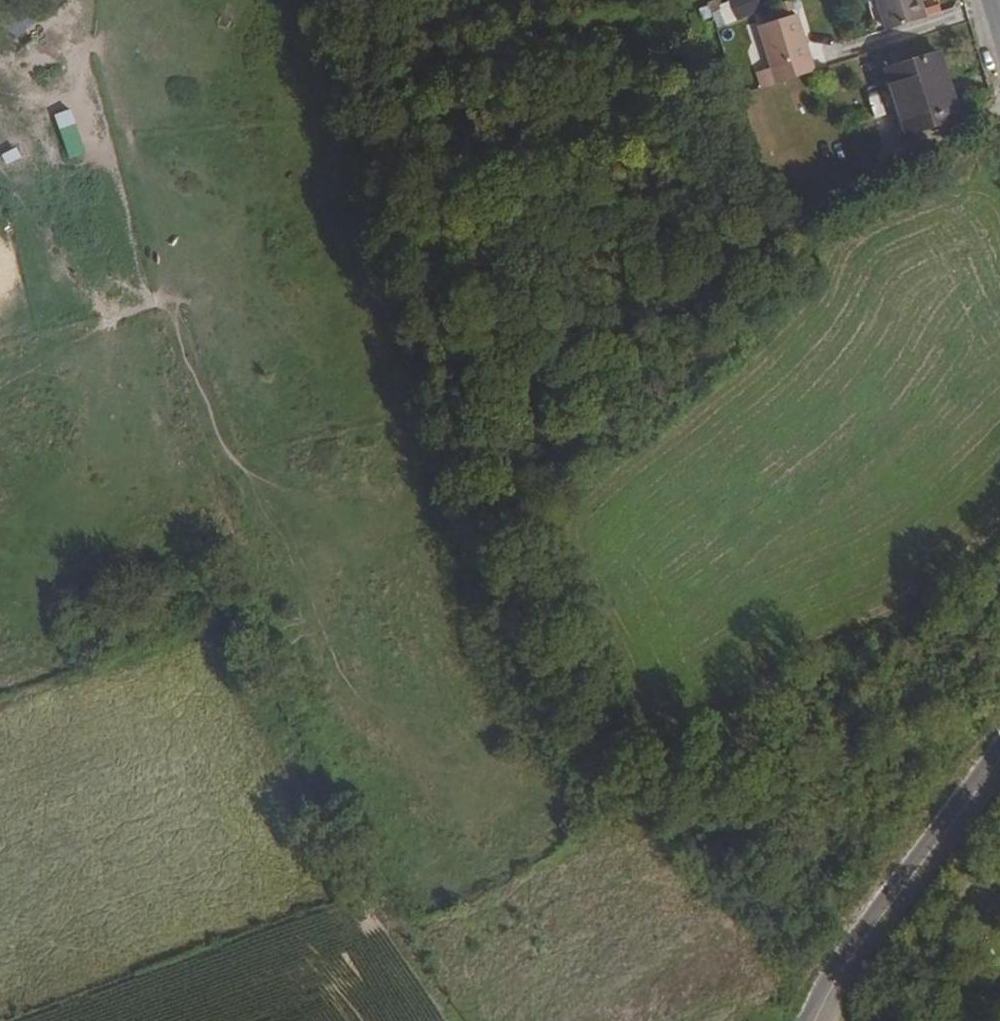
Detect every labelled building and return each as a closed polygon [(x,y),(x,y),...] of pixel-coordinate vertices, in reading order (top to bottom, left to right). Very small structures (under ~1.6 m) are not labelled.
[(714,6),(721,26),(762,12),(758,0),(731,0),(714,6)] [(885,30),(924,18),(918,1),(918,0),(876,0),(885,30)] [(797,13),(758,27),(772,69),(810,57),(797,13)] [(939,53),(885,69),(905,135),(959,118),(939,53)] [(70,108),(53,113),(67,159),(83,154),(70,108)]
